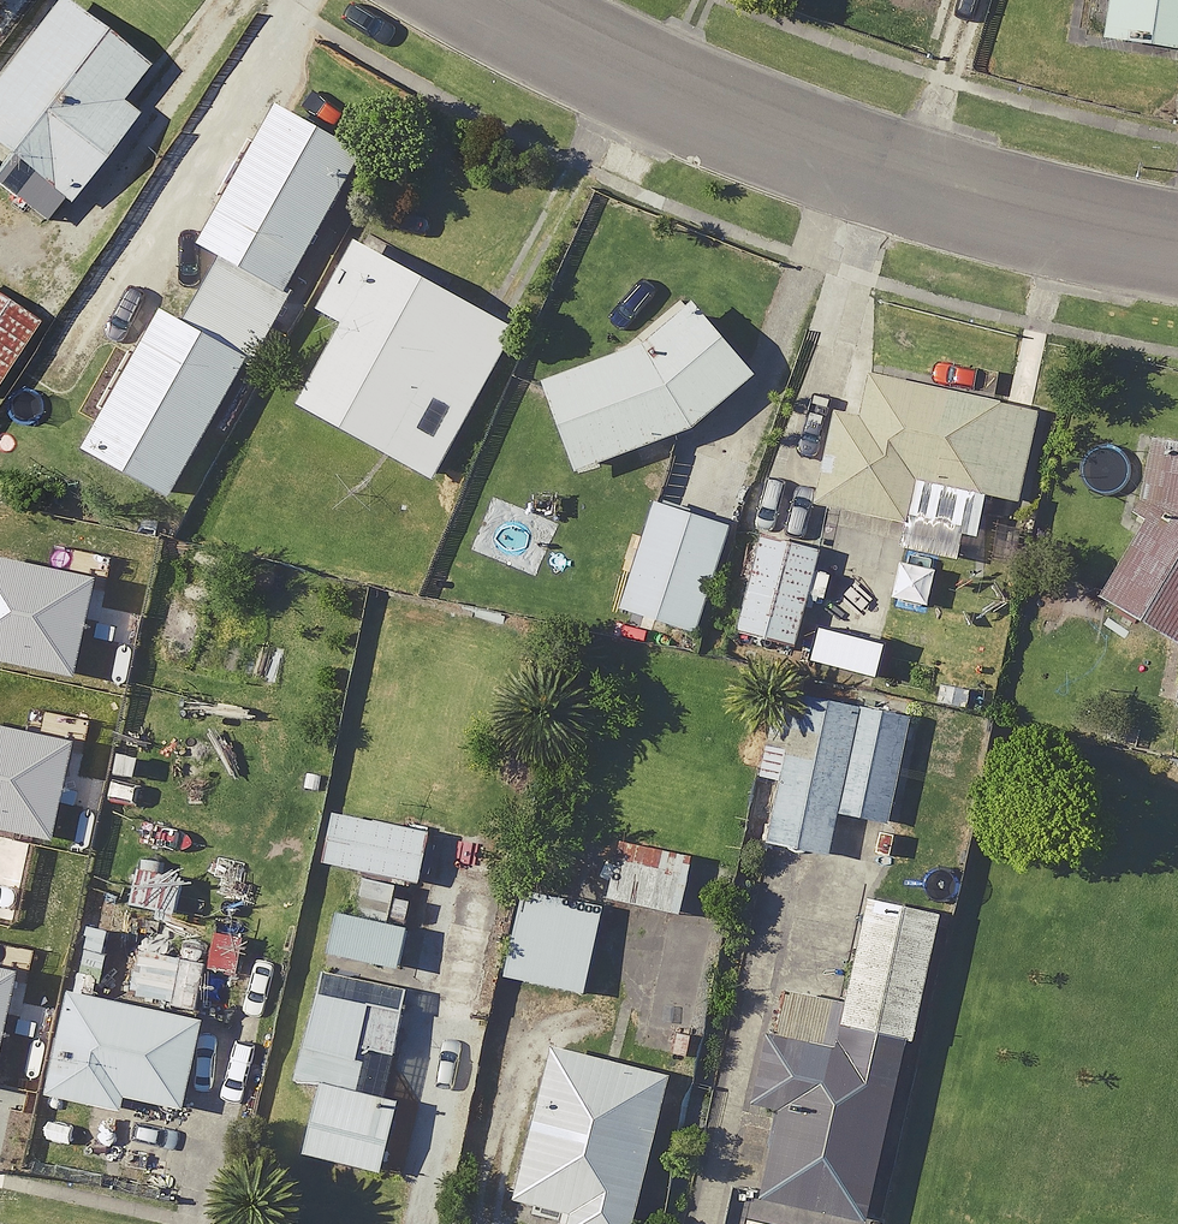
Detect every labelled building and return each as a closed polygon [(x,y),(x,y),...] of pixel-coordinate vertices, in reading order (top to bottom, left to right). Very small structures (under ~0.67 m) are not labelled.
[(57,0),(40,0),(0,52),(0,192),(36,220),(120,112),(105,100),(135,60),(57,0)] [(1091,37),(1177,49),(1177,0),(1096,0),(1091,37)] [(350,149),(261,103),(187,246),(204,254),(171,317),(147,305),(72,448),(160,494),(230,360),(238,364),(350,149)] [(507,322),(354,237),(313,312),(329,321),(285,400),(421,476),(507,322)] [(0,298),(0,358),(26,314),(0,298)] [(740,375),(680,298),(599,352),(529,378),(561,465),(676,425),(740,375)] [(1026,408),(856,371),(847,413),(834,410),(814,502),(965,535),(975,492),(1006,498),(1026,408)] [(1148,439),(1137,483),(1121,513),(1127,516),(1084,593),(1165,639),(1177,618),(1177,447),(1148,439)] [(718,523),(642,500),(610,606),(685,629),(718,523)] [(806,547),(748,535),(728,630),(786,642),(806,547)] [(1167,696),(1177,699),(1177,654),(1167,696)] [(901,708),(800,686),(793,718),(762,712),(735,836),(816,853),(826,809),(877,820),(901,708)] [(24,746),(0,755),(0,925),(59,904),(25,812),(45,805),(24,746)] [(680,855),(609,840),(597,896),(668,912),(680,855)] [(216,868),(130,849),(118,902),(156,910),(151,932),(200,942),(216,868)] [(125,909),(103,904),(107,882),(75,875),(69,905),(63,936),(117,946),(125,909)] [(494,894),(444,884),(422,993),(472,1003),(494,894)] [(592,904),(509,887),(491,973),(573,991),(592,904)] [(928,911),(857,895),(823,1047),(756,1033),(741,1098),(772,1105),(752,1195),(852,1217),(892,1036),(900,1038),(928,911)] [(185,1002),(194,956),(129,943),(120,989),(185,1002)] [(396,983),(309,964),(284,1077),(306,1082),(291,1151),(369,1168),(383,1102),(348,1095),(357,1052),(380,1057),(396,983)] [(189,1016),(55,990),(34,1092),(110,1107),(113,1094),(171,1105),(189,1016)] [(536,1047),(501,1195),(554,1208),(550,1223),(619,1223),(655,1075),(536,1047)]
